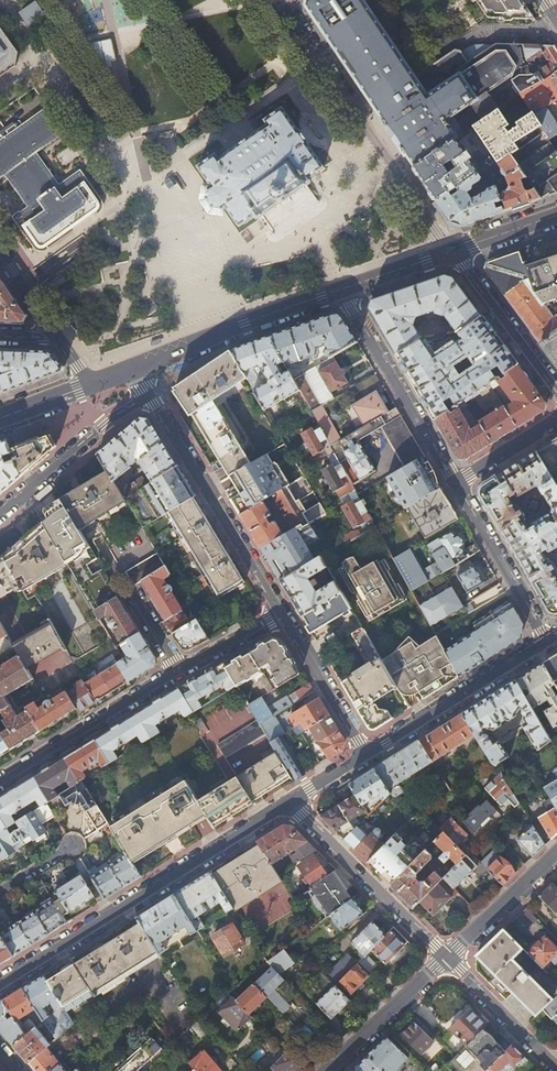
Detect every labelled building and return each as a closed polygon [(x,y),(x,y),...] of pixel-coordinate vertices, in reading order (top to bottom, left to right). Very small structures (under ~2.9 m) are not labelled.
[(545,81),(538,71),(534,73),(529,63),(526,59),(523,45),(496,44),(467,62),(460,52),(455,50),(415,77),(363,0),(308,0),(307,1),(306,6),(383,119),(382,120),(387,128),(388,127),(401,146),(400,147),(405,155),(406,154),(414,167),(456,139),(459,137),(447,120),(472,103),(483,121),(500,109),(522,95),(521,93),(545,81)] [(537,21),(525,4),(522,0),(477,0),(487,15),(490,19),(517,20),(537,21)] [(24,9),(19,13),(29,26),(45,15),(35,1),(24,9)] [(0,28),(0,77),(15,66),(18,53),(0,28)] [(112,39),(91,44),(96,64),(117,59),(112,39)] [(556,72),(556,50),(554,45),(533,44),(522,44),(523,45),(526,59),(529,63),(534,60),(538,57),(543,53),(549,63),(538,70),(538,71),(545,81),(556,73),(556,72)] [(532,111),(541,125),(549,137),(556,132),(556,124),(546,106),(556,100),(556,72),(556,73),(545,81),(521,93),(522,95),(532,111)] [(49,107),(10,135),(7,130),(0,134),(4,139),(0,142),(0,177),(4,174),(28,207),(19,214),(18,213),(13,217),(32,244),(36,242),(38,245),(43,246),(97,208),(98,203),(96,200),(99,198),(80,170),(58,185),(35,152),(66,131),(49,107)] [(299,131),(282,107),(264,120),(268,126),(218,159),(215,154),(198,166),(208,180),(212,186),(210,188),(209,187),(207,189),(209,190),(208,192),(207,194),(207,197),(206,197),(206,200),(208,199),(209,201),(210,203),(212,205),(211,207),(213,208),(214,207),(217,208),(219,208),(221,208),(222,209),(224,209),(224,208),(226,206),(239,226),(255,215),(258,218),(259,218),(259,219),(284,201),(310,183),(310,182),(308,178),(324,167),(308,144),(308,143),(304,137),(300,131),(299,131)] [(512,155),(520,149),(516,143),(541,125),(532,111),(517,122),(519,126),(509,133),(505,127),(509,125),(500,109),(483,121),(474,127),(498,163),(511,154),(512,155)] [(413,167),(435,200),(456,186),(457,187),(469,180),(479,173),(456,139),(414,167),(413,167)] [(505,211),(541,199),(535,189),(530,192),(526,190),(520,178),(526,175),(512,155),(511,154),(498,163),(502,169),(502,171),(502,172),(503,173),(504,174),(506,175),(510,186),(507,191),(499,194),(505,211)] [(556,193),(556,160),(547,166),(545,163),(541,162),(530,169),(534,175),(528,179),(535,189),(541,199),(556,193)] [(460,226),(505,211),(499,194),(496,186),(487,189),(487,191),(479,194),(479,195),(475,196),(473,199),(468,192),(473,189),(473,186),(469,180),(457,187),(456,186),(435,200),(447,217),(452,224),(460,226)] [(520,249),(533,289),(554,317),(556,314),(556,236),(540,242),(520,249)] [(520,249),(487,260),(484,268),(556,365),(556,314),(554,317),(533,289),(520,249)] [(458,332),(481,315),(453,277),(449,276),(444,274),(430,279),(373,299),(370,307),(396,352),(421,338),(422,338),(425,337),(425,334),(420,335),(414,324),(416,316),(423,314),(425,318),(427,319),(437,315),(438,313),(442,315),(444,313),(456,329),(452,329),(453,332),(458,332)] [(23,322),(24,319),(26,315),(0,278),(0,321),(23,322)] [(334,313),(269,336),(283,361),(288,358),(289,361),(292,361),(297,358),(300,362),(312,354),(310,350),(314,348),(313,340),(321,337),(323,341),(321,342),(320,345),(328,358),(332,356),(357,341),(342,315),(334,313)] [(497,378),(492,370),(498,366),(504,373),(517,363),(481,315),(458,332),(462,337),(433,357),(422,338),(421,338),(396,352),(434,418),(450,409),(445,401),(451,397),(456,405),(464,400),(489,383),(495,379),(497,378)] [(247,378),(265,409),(299,390),(293,379),(288,370),(283,372),(279,365),(279,363),(283,361),(269,336),(268,335),(230,350),(247,378)] [(62,372),(63,368),(55,355),(46,351),(0,349),(0,394),(62,372)] [(236,472),(251,463),(250,462),(213,401),(247,378),(230,350),(218,358),(176,386),(178,389),(175,390),(188,412),(190,415),(193,414),(221,460),(218,461),(221,467),(224,465),(230,475),(236,472)] [(328,358),(314,366),(330,392),(348,382),(343,374),(340,368),(335,360),(332,356),(328,358)] [(546,401),(517,363),(504,373),(497,378),(498,380),(496,382),(495,379),(489,383),(493,388),(500,383),(513,401),(504,407),(517,426),(544,409),(546,401)] [(314,366),(302,373),(313,391),(321,404),(333,397),(330,392),(314,366)] [(288,370),(293,379),(302,373),(299,369),(286,368),(288,370)] [(293,379),(299,390),(303,397),(313,391),(302,373),(293,379)] [(381,385),(374,373),(351,387),(358,399),(350,403),(351,405),(343,410),(354,431),(360,428),(363,426),(386,412),(389,411),(383,402),(380,396),(375,388),(381,385)] [(313,391),(303,397),(311,410),(319,406),(321,405),(321,404),(313,391)] [(450,409),(434,418),(457,457),(465,459),(492,442),(481,423),(471,429),(459,409),(467,404),(464,400),(456,405),(450,409)] [(340,439),(321,405),(319,406),(311,410),(320,427),(326,438),(333,433),(338,441),(338,440),(339,440),(340,439)] [(492,442),(517,426),(504,407),(503,405),(498,408),(497,407),(495,408),(496,410),(494,411),(491,406),(483,411),(487,416),(479,420),(481,423),(492,442)] [(419,446),(395,407),(389,411),(386,412),(363,426),(360,428),(354,431),(352,432),(340,439),(339,440),(338,440),(338,441),(330,445),(334,452),(335,453),(342,449),(360,479),(375,470),(357,440),(380,426),(401,461),(418,451),(416,448),(419,446)] [(141,416),(98,452),(98,453),(108,471),(124,496),(146,483),(142,477),(128,485),(125,484),(120,476),(132,466),(129,463),(139,455),(146,466),(144,467),(152,480),(177,465),(149,418),(141,416)] [(326,438),(320,427),(313,430),(311,427),(300,433),(313,455),(324,449),(328,456),(334,452),(330,445),(326,438)] [(333,433),(326,438),(330,445),(338,441),(333,433)] [(17,446),(9,449),(21,476),(28,469),(56,445),(49,434),(39,438),(38,436),(29,440),(17,444),(17,446)] [(536,450),(555,481),(556,480),(556,437),(536,450)] [(21,476),(9,449),(5,439),(0,441),(0,494),(21,476)] [(555,614),(556,614),(556,573),(556,569),(556,567),(556,566),(552,557),(550,558),(548,555),(546,554),(545,555),(542,550),(547,547),(548,548),(556,543),(556,483),(555,481),(536,450),(483,484),(482,485),(481,486),(480,488),(479,489),(479,490),(479,492),(479,494),(480,495),(547,610),(548,611),(550,613),(552,613),(555,614)] [(273,464),(267,454),(262,456),(268,467),(273,464)] [(385,477),(403,508),(407,507),(439,487),(430,471),(433,470),(423,454),(385,477)] [(268,467),(262,456),(251,463),(236,472),(241,481),(236,484),(236,485),(228,491),(232,498),(231,499),(239,513),(240,514),(281,489),(301,523),(303,526),(309,523),(326,513),(319,502),(304,511),(297,500),(313,491),(304,475),(289,484),(285,487),(282,483),(287,481),(277,464),(274,466),(273,464),(268,467)] [(347,475),(352,484),(356,481),(343,458),(339,461),(340,463),(347,475)] [(352,484),(347,475),(340,463),(334,466),(332,463),(321,470),(333,491),(335,490),(339,497),(354,488),(352,484)] [(124,496),(126,500),(142,526),(166,513),(194,496),(196,495),(177,465),(152,480),(146,483),(124,496)] [(108,471),(61,498),(79,528),(126,500),(124,496),(108,471)] [(241,481),(236,472),(230,475),(236,484),(241,481)] [(439,487),(407,507),(425,539),(448,525),(458,519),(439,487)] [(281,489),(240,514),(260,547),(301,523),(281,489)] [(245,581),(194,496),(166,513),(217,597),(245,581)] [(50,533),(67,563),(95,610),(118,595),(103,568),(95,573),(89,563),(97,559),(79,528),(61,498),(51,505),(50,510),(50,511),(50,513),(49,516),(47,519),(45,522),(45,523),(44,523),(50,533)] [(363,513),(367,511),(360,499),(354,503),(352,500),(341,506),(354,528),(365,522),(363,518),(365,517),(363,513)] [(0,538),(0,550),(23,589),(67,563),(50,533),(44,523),(37,528),(32,532),(25,537),(15,525),(0,538)] [(317,537),(309,523),(303,526),(301,523),(260,547),(279,580),(311,562),(304,550),(302,546),(317,537)] [(393,558),(411,590),(443,571),(480,550),(475,543),(463,550),(461,546),(463,545),(464,543),(460,535),(457,534),(454,535),(448,525),(425,539),(399,554),(393,558)] [(395,547),(389,550),(393,558),(399,554),(395,547)] [(17,586),(20,590),(23,589),(0,550),(0,597),(17,586)] [(306,551),(304,550),(311,562),(314,560),(313,557),(312,555),(310,554),(306,551)] [(126,572),(134,585),(141,581),(142,580),(166,566),(158,553),(126,572)] [(303,614),(341,591),(321,556),(314,560),(311,562),(279,580),(301,616),(303,614)] [(343,565),(344,567),(354,561),(353,559),(352,559),(349,559),(348,559),(345,560),(343,562),(343,564),(343,565)] [(365,617),(381,608),(386,606),(402,596),(395,584),(393,586),(386,573),(388,571),(382,561),(377,564),(368,569),(367,566),(360,570),(354,561),(344,567),(338,570),(365,617)] [(473,564),(456,574),(467,591),(484,581),(473,564)] [(142,580),(141,581),(165,619),(182,609),(171,591),(172,590),(173,588),(173,587),(172,586),(171,584),(169,584),(168,584),(167,584),(163,578),(170,574),(166,566),(142,580)] [(451,585),(419,604),(431,625),(464,606),(451,585)] [(352,609),(341,591),(303,614),(313,631),(352,609)] [(118,595),(95,610),(100,618),(107,614),(110,620),(109,622),(109,623),(109,624),(109,626),(110,627),(112,628),(113,628),(115,628),(123,642),(140,631),(118,595)] [(402,596),(386,606),(388,609),(402,601),(403,600),(403,598),(402,596)] [(445,650),(459,675),(511,643),(520,637),(523,624),(513,607),(512,608),(510,604),(475,626),(477,629),(445,650)] [(383,612),(381,608),(365,617),(366,618),(366,619),(367,620),(368,620),(369,620),(383,612)] [(173,632),(189,622),(182,609),(165,619),(173,632)] [(66,620),(70,628),(85,622),(81,614),(66,620)] [(197,618),(189,622),(173,632),(182,647),(189,649),(209,639),(197,618)] [(13,644),(14,646),(19,655),(27,668),(63,647),(65,650),(67,649),(51,622),(13,644)] [(379,656),(362,627),(351,633),(370,664),(341,682),(367,726),(376,728),(392,717),(388,710),(380,708),(378,709),(373,700),(397,685),(379,656)] [(140,631),(123,642),(121,643),(128,655),(117,662),(127,679),(128,681),(144,671),(154,665),(156,657),(140,631)] [(410,639),(379,656),(397,685),(399,690),(402,692),(404,693),(407,694),(408,694),(411,694),(413,694),(415,693),(419,690),(422,695),(424,693),(426,696),(442,686),(441,683),(438,679),(443,676),(450,676),(458,676),(459,675),(445,650),(436,633),(414,646),(410,639)] [(257,646),(250,650),(261,669),(269,665),(270,667),(269,667),(268,669),(272,676),(271,677),(271,679),(276,687),(300,673),(295,665),(296,665),(291,657),(290,657),(287,653),(288,652),(283,644),(282,644),(279,638),(273,637),(257,646)] [(118,649),(112,653),(114,657),(121,653),(118,649)] [(233,660),(225,665),(237,685),(237,686),(247,681),(248,681),(254,678),(253,677),(260,673),(261,674),(263,673),(261,669),(250,650),(244,654),(243,653),(232,660),(233,660)] [(543,662),(555,683),(556,686),(556,653),(556,654),(543,662)] [(0,670),(0,707),(7,718),(3,719),(8,728),(1,732),(11,748),(41,729),(27,707),(25,709),(25,710),(17,715),(5,695),(33,678),(27,668),(19,655),(3,664),(4,667),(0,670)] [(88,660),(85,655),(80,658),(83,663),(88,660)] [(111,663),(99,670),(112,691),(126,683),(125,681),(127,679),(117,662),(112,665),(111,663)] [(237,685),(225,665),(223,662),(178,687),(193,711),(202,705),(198,699),(224,683),(228,690),(237,685)] [(516,679),(533,708),(548,699),(551,705),(544,710),(554,727),(556,725),(556,695),(551,685),(555,683),(543,662),(529,671),(516,679)] [(95,663),(79,673),(82,678),(95,699),(99,697),(100,698),(112,691),(99,670),(95,663)] [(272,689),(265,677),(261,680),(268,692),(272,689)] [(76,687),(67,692),(69,695),(75,705),(76,707),(79,712),(96,701),(95,699),(82,678),(74,684),(76,687)] [(489,696),(463,713),(476,734),(493,761),(497,764),(509,756),(499,739),(495,741),(493,737),(490,737),(488,733),(485,732),(485,729),(491,728),(492,729),(495,728),(502,724),(501,721),(506,718),(508,720),(516,715),(517,713),(516,712),(520,707),(522,708),(523,713),(525,714),(523,717),(526,722),(523,724),(539,749),(551,740),(533,708),(516,679),(489,696)] [(268,692),(261,680),(256,683),(263,695),(264,694),(268,692)] [(295,692),(300,700),(314,691),(309,683),(295,692)] [(193,711),(178,687),(151,704),(137,712),(152,736),(160,731),(156,724),(180,710),(185,716),(193,711)] [(39,708),(34,701),(26,706),(27,707),(41,729),(76,707),(75,705),(69,695),(67,692),(66,691),(51,700),(50,700),(49,699),(47,699),(46,700),(45,701),(45,702),(44,703),(45,704),(39,708)] [(263,695),(248,704),(257,719),(260,723),(274,715),(292,704),(289,699),(278,705),(277,708),(271,712),(263,698),(265,697),(264,694),(263,695)] [(329,716),(318,699),(290,716),(295,725),(301,721),(306,729),(310,727),(329,716)] [(137,712),(95,738),(110,762),(118,756),(114,749),(139,735),(143,742),(152,736),(137,712)] [(428,734),(419,740),(432,761),(476,734),(463,713),(428,734)] [(274,715),(260,723),(266,733),(280,725),(274,715)] [(200,716),(194,720),(200,728),(203,727),(206,731),(209,729),(200,716)] [(337,729),(329,716),(310,727),(317,739),(319,741),(337,729)] [(260,723),(257,719),(217,744),(226,758),(266,733),(260,723)] [(344,741),(337,729),(319,741),(329,757),(342,748),(344,741)] [(11,748),(1,732),(0,731),(0,755),(11,748)] [(282,735),(271,741),(276,751),(289,772),(294,779),(304,772),(282,735)] [(95,738),(65,757),(81,781),(81,780),(85,777),(82,774),(83,770),(88,767),(89,770),(93,768),(91,765),(99,761),(102,761),(105,765),(110,762),(95,738)] [(398,753),(375,767),(390,792),(393,797),(403,791),(398,783),(432,761),(419,740),(398,753)] [(125,752),(135,746),(133,743),(123,749),(125,752)] [(320,763),(312,750),(305,755),(313,767),(320,763)] [(276,751),(237,776),(250,797),(289,772),(276,751)] [(65,757),(35,776),(50,800),(59,795),(55,788),(67,780),(71,787),(75,785),(81,781),(65,757)] [(363,775),(349,783),(355,793),(362,804),(379,794),(383,799),(390,792),(375,767),(363,775)] [(547,773),(551,779),(556,775),(556,767),(547,773)] [(503,776),(501,772),(485,787),(501,804),(507,798),(514,806),(519,802),(503,776)] [(0,797),(0,814),(8,826),(11,824),(16,821),(17,821),(13,814),(37,799),(41,805),(46,802),(50,800),(35,776),(0,797)] [(250,797),(237,776),(197,800),(205,812),(212,822),(251,798),(250,797)] [(523,779),(511,786),(520,800),(531,793),(523,779)] [(544,786),(556,806),(556,808),(556,779),(544,786)] [(205,812),(197,800),(186,783),(184,780),(110,826),(113,831),(127,853),(131,859),(205,812)] [(59,795),(50,800),(46,802),(53,813),(58,811),(58,812),(68,806),(67,804),(73,801),(73,802),(81,805),(82,804),(98,829),(104,825),(108,823),(81,781),(75,785),(71,787),(59,795)] [(355,793),(338,804),(349,821),(366,809),(362,804),(355,793)] [(471,815),(465,821),(475,831),(481,825),(482,827),(492,818),(491,816),(497,810),(487,799),(481,805),(480,804),(470,813),(471,815)] [(20,827),(15,830),(20,839),(31,832),(34,837),(44,831),(40,824),(54,815),(53,813),(46,802),(41,805),(34,810),(24,816),(17,821),(16,821),(20,827)] [(338,804),(321,815),(344,838),(354,828),(349,821),(338,804)] [(556,806),(538,817),(551,838),(556,833),(556,808),(556,806)] [(24,816),(34,810),(32,807),(22,813),(24,816)] [(468,834),(452,816),(440,828),(443,831),(464,852),(468,848),(469,847),(462,840),(468,834)] [(11,824),(15,830),(20,827),(16,821),(11,824)] [(113,831),(110,826),(108,823),(104,825),(109,833),(113,831)] [(266,835),(258,840),(262,846),(272,863),(291,851),(293,853),(290,855),(295,863),(316,849),(292,825),(283,824),(266,835)] [(545,844),(532,824),(517,839),(533,856),(545,844)] [(4,857),(4,856),(6,858),(9,858),(14,855),(15,853),(11,845),(20,839),(15,830),(11,832),(8,826),(0,831),(0,851),(4,857)] [(354,828),(344,838),(367,861),(384,844),(380,839),(384,835),(381,832),(381,831),(381,829),(380,828),(379,827),(376,827),(375,828),(367,836),(357,826),(354,828)] [(464,852),(443,831),(434,840),(445,851),(439,856),(445,862),(451,857),(457,863),(466,854),(464,852)] [(384,844),(367,861),(390,884),(427,847),(415,836),(406,845),(401,841),(402,839),(395,832),(384,844)] [(215,876),(235,907),(236,910),(283,881),(272,863),(262,846),(215,876)] [(427,847),(390,884),(413,907),(419,901),(437,883),(443,877),(450,870),(446,866),(444,867),(437,873),(435,871),(425,880),(421,880),(420,881),(416,877),(417,876),(417,873),(432,858),(431,854),(434,852),(428,846),(427,847)] [(481,861),(468,848),(464,852),(466,854),(457,863),(450,870),(443,877),(446,880),(454,888),(481,861)] [(131,881),(141,875),(131,859),(127,853),(109,864),(123,886),(131,881)] [(299,865),(312,885),(327,874),(314,855),(299,865)] [(503,884),(516,872),(500,855),(487,867),(491,871),(503,884)] [(91,875),(109,864),(107,861),(100,865),(98,862),(87,869),(91,875)] [(112,893),(123,886),(109,864),(91,875),(96,882),(105,897),(112,893)] [(192,882),(175,893),(198,929),(205,925),(199,915),(207,910),(203,902),(208,899),(213,906),(221,901),(227,911),(235,907),(215,876),(211,869),(192,882)] [(310,886),(311,888),(313,887),(331,914),(332,913),(352,898),(332,870),(327,874),(312,885),(310,886)] [(496,891),(503,884),(491,871),(484,879),(496,891)] [(97,902),(105,897),(96,882),(89,886),(81,874),(67,883),(64,878),(55,884),(58,888),(55,890),(60,898),(55,901),(63,915),(93,896),(97,902)] [(45,887),(41,880),(37,882),(41,889),(45,887)] [(437,883),(419,901),(433,915),(451,897),(437,883)] [(539,896),(556,914),(556,888),(552,883),(539,896)] [(156,904),(137,916),(140,921),(159,951),(161,953),(166,949),(162,941),(187,926),(192,933),(198,929),(175,893),(156,904)] [(352,898),(332,913),(343,929),(364,913),(353,897),(352,898)] [(63,915),(55,901),(53,899),(35,911),(49,932),(58,927),(67,921),(63,915)] [(526,908),(517,917),(528,928),(537,919),(526,908)] [(40,938),(49,932),(35,911),(34,909),(26,914),(24,911),(23,912),(11,911),(18,921),(31,943),(40,938)] [(371,949),(386,934),(372,920),(351,942),(365,955),(366,954),(371,949)] [(31,943),(18,921),(7,928),(3,921),(0,922),(0,933),(14,955),(22,949),(31,943)] [(140,921),(74,962),(91,989),(95,996),(98,994),(96,990),(159,951),(140,921)] [(214,935),(226,954),(244,942),(232,924),(214,935)] [(408,941),(393,926),(386,934),(371,949),(386,963),(408,941)] [(543,1009),(556,996),(556,982),(556,981),(543,968),(540,965),(529,975),(512,957),(522,948),(504,929),(477,955),(537,1015),(543,1009)] [(2,962),(14,955),(0,933),(0,963),(2,962)] [(543,968),(554,957),(556,961),(556,947),(545,935),(535,945),(532,943),(525,950),(540,965),(543,968)] [(284,949),(268,961),(272,965),(276,970),(291,959),(284,949)] [(366,954),(365,955),(359,961),(363,965),(369,972),(376,965),(366,954)] [(359,961),(336,985),(341,990),(345,986),(351,993),(352,992),(369,976),(361,967),(363,965),(359,961)] [(74,962),(47,979),(62,1003),(64,1006),(91,989),(74,962)] [(272,965),(254,982),(267,996),(285,979),(276,970),(272,965)] [(336,985),(324,972),(316,979),(328,992),(317,1002),(332,1017),(350,1000),(347,997),(341,990),(336,985)] [(34,980),(23,987),(35,1007),(43,1020),(50,1014),(44,1007),(50,1003),(56,1008),(62,1003),(47,979),(44,974),(34,980)] [(267,996),(254,982),(236,999),(249,1013),(267,996)] [(345,986),(341,990),(347,997),(351,993),(345,986)] [(13,993),(4,999),(11,1010),(14,1014),(17,1019),(35,1007),(23,987),(13,993)] [(233,996),(229,992),(217,1002),(221,1007),(233,996)] [(347,997),(350,1000),(365,1016),(372,1009),(359,996),(357,998),(352,992),(351,993),(347,997)] [(236,999),(233,996),(218,1010),(237,1030),(252,1016),(249,1013),(236,999)] [(543,1009),(552,1019),(555,1016),(556,1018),(556,996),(543,1009)] [(4,999),(0,1001),(0,1028),(14,1044),(26,1034),(22,1027),(17,1019),(14,1014),(9,1017),(7,1013),(11,1010),(4,999)] [(56,1008),(55,1009),(68,1028),(74,1023),(64,1006),(62,1003),(56,1008)] [(466,1044),(483,1028),(487,1024),(470,1007),(450,1028),(466,1044)] [(22,1027),(26,1034),(36,1025),(32,1019),(22,1027)] [(433,1040),(415,1021),(401,1034),(420,1053),(433,1040)] [(26,1034),(14,1044),(28,1061),(46,1046),(51,1042),(36,1025),(26,1034)] [(505,1050),(483,1028),(466,1044),(457,1053),(439,1070),(484,1070),(505,1050)] [(270,1035),(261,1043),(266,1049),(275,1041),(270,1035)] [(152,1036),(148,1040),(159,1051),(163,1047),(152,1036)] [(398,1067),(408,1057),(387,1036),(367,1055),(383,1070),(402,1070),(398,1067)] [(120,1070),(122,1070),(136,1070),(149,1059),(159,1051),(148,1040),(138,1049),(141,1051),(120,1070)] [(514,1067),(524,1056),(512,1044),(505,1050),(484,1070),(510,1070),(514,1067)] [(28,1061),(36,1070),(69,1070),(46,1046),(28,1061)] [(254,1062),(265,1053),(260,1047),(249,1056),(254,1062)] [(189,1062),(195,1068),(197,1070),(221,1070),(223,1070),(205,1049),(189,1062)] [(286,1052),(272,1066),(276,1070),(304,1070),(286,1052)] [(351,1070),(352,1070),(383,1070),(367,1055),(351,1070)] [(533,1065),(524,1056),(514,1067),(518,1070),(527,1070),(533,1065)]
